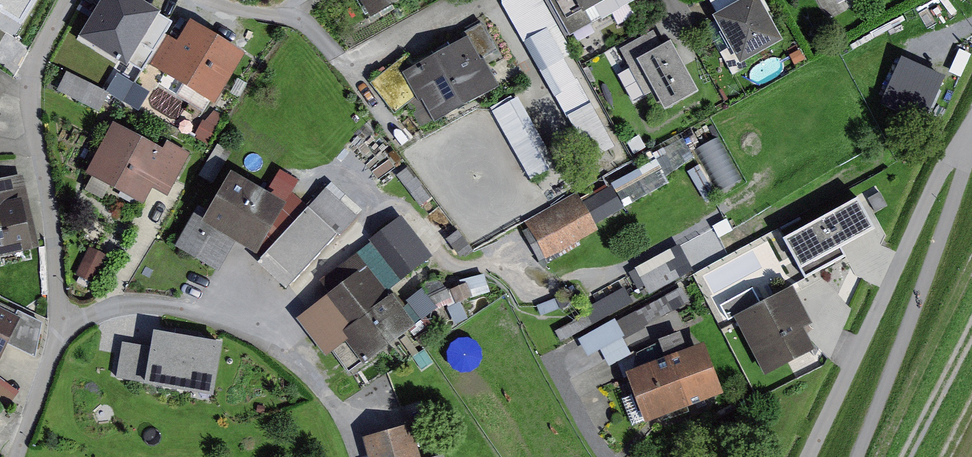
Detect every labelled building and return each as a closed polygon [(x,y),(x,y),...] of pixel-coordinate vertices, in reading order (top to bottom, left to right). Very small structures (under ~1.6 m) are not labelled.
[(84,32),(132,61),(165,8),(152,0),(103,0),(84,32)] [(374,20),(408,0),(361,0),(374,20)] [(504,1),(595,162),(618,148),(552,32),(563,26),(548,0),(505,0),(504,1)] [(572,38),(645,0),(553,0),(572,38)] [(715,19),(743,68),(786,43),(762,0),(715,0),(713,1),(722,15),(715,19)] [(165,32),(147,61),(217,104),(247,56),(193,21),(180,42),(165,32)] [(411,54),(373,85),(398,114),(418,98),(421,102),(424,100),(438,125),(504,88),(489,62),(486,64),(471,38),(421,66),(411,54)] [(700,92),(671,42),(639,59),(670,110),(700,92)] [(80,53),(60,91),(103,113),(112,94),(130,103),(140,84),(80,53)] [(948,74),(904,56),(884,105),(928,123),(948,74)] [(8,78),(0,71),(0,89),(8,78)] [(522,98),(497,111),(531,174),(556,161),(522,98)] [(114,125),(87,177),(146,207),(155,190),(170,198),(192,155),(168,143),(163,151),(114,125)] [(703,144),(727,185),(745,175),(721,134),(703,144)] [(694,166),(701,192),(713,189),(705,162),(694,166)] [(647,165),(616,181),(626,201),(657,185),(647,165)] [(0,178),(0,254),(48,244),(32,171),(0,178)] [(201,206),(178,248),(221,272),(236,246),(257,258),(286,207),(230,176),(210,211),(201,206)] [(334,183),(304,218),(329,240),(336,232),(342,237),(365,210),(344,191),(334,183)] [(532,229),(527,233),(544,264),(602,232),(599,226),(622,213),(609,189),(586,201),(582,194),(529,223),(532,229)] [(862,201),(785,242),(802,274),(805,272),(810,281),(851,259),(845,247),(877,230),(862,201)] [(334,293),(300,319),(330,358),(349,344),(366,367),(418,327),(391,292),(437,256),(406,215),(372,241),(375,243),(325,282),(334,293)] [(91,277),(106,256),(94,248),(79,268),(91,277)] [(286,251),(267,268),(287,291),(306,275),(286,251)] [(678,257),(643,276),(653,296),(689,277),(678,257)] [(418,319),(454,301),(443,277),(406,295),(418,319)] [(685,286),(582,341),(590,357),(604,350),(613,367),(635,355),(627,339),(694,303),(685,286)] [(755,287),(724,303),(732,318),(763,303),(755,287)] [(797,288),(737,318),(768,378),(818,352),(807,332),(817,327),(797,288)] [(631,291),(558,330),(565,344),(639,305),(631,291)] [(10,358),(32,314),(0,299),(0,353),(10,358)] [(225,343),(155,331),(145,382),(216,394),(225,343)] [(684,334),(661,343),(665,353),(635,364),(638,373),(627,377),(635,398),(625,401),(635,426),(647,421),(649,427),(727,397),(707,345),(691,351),(684,334)] [(20,390),(0,377),(0,395),(11,403),(20,390)] [(366,434),(372,456),(425,456),(415,420),(366,434)]
